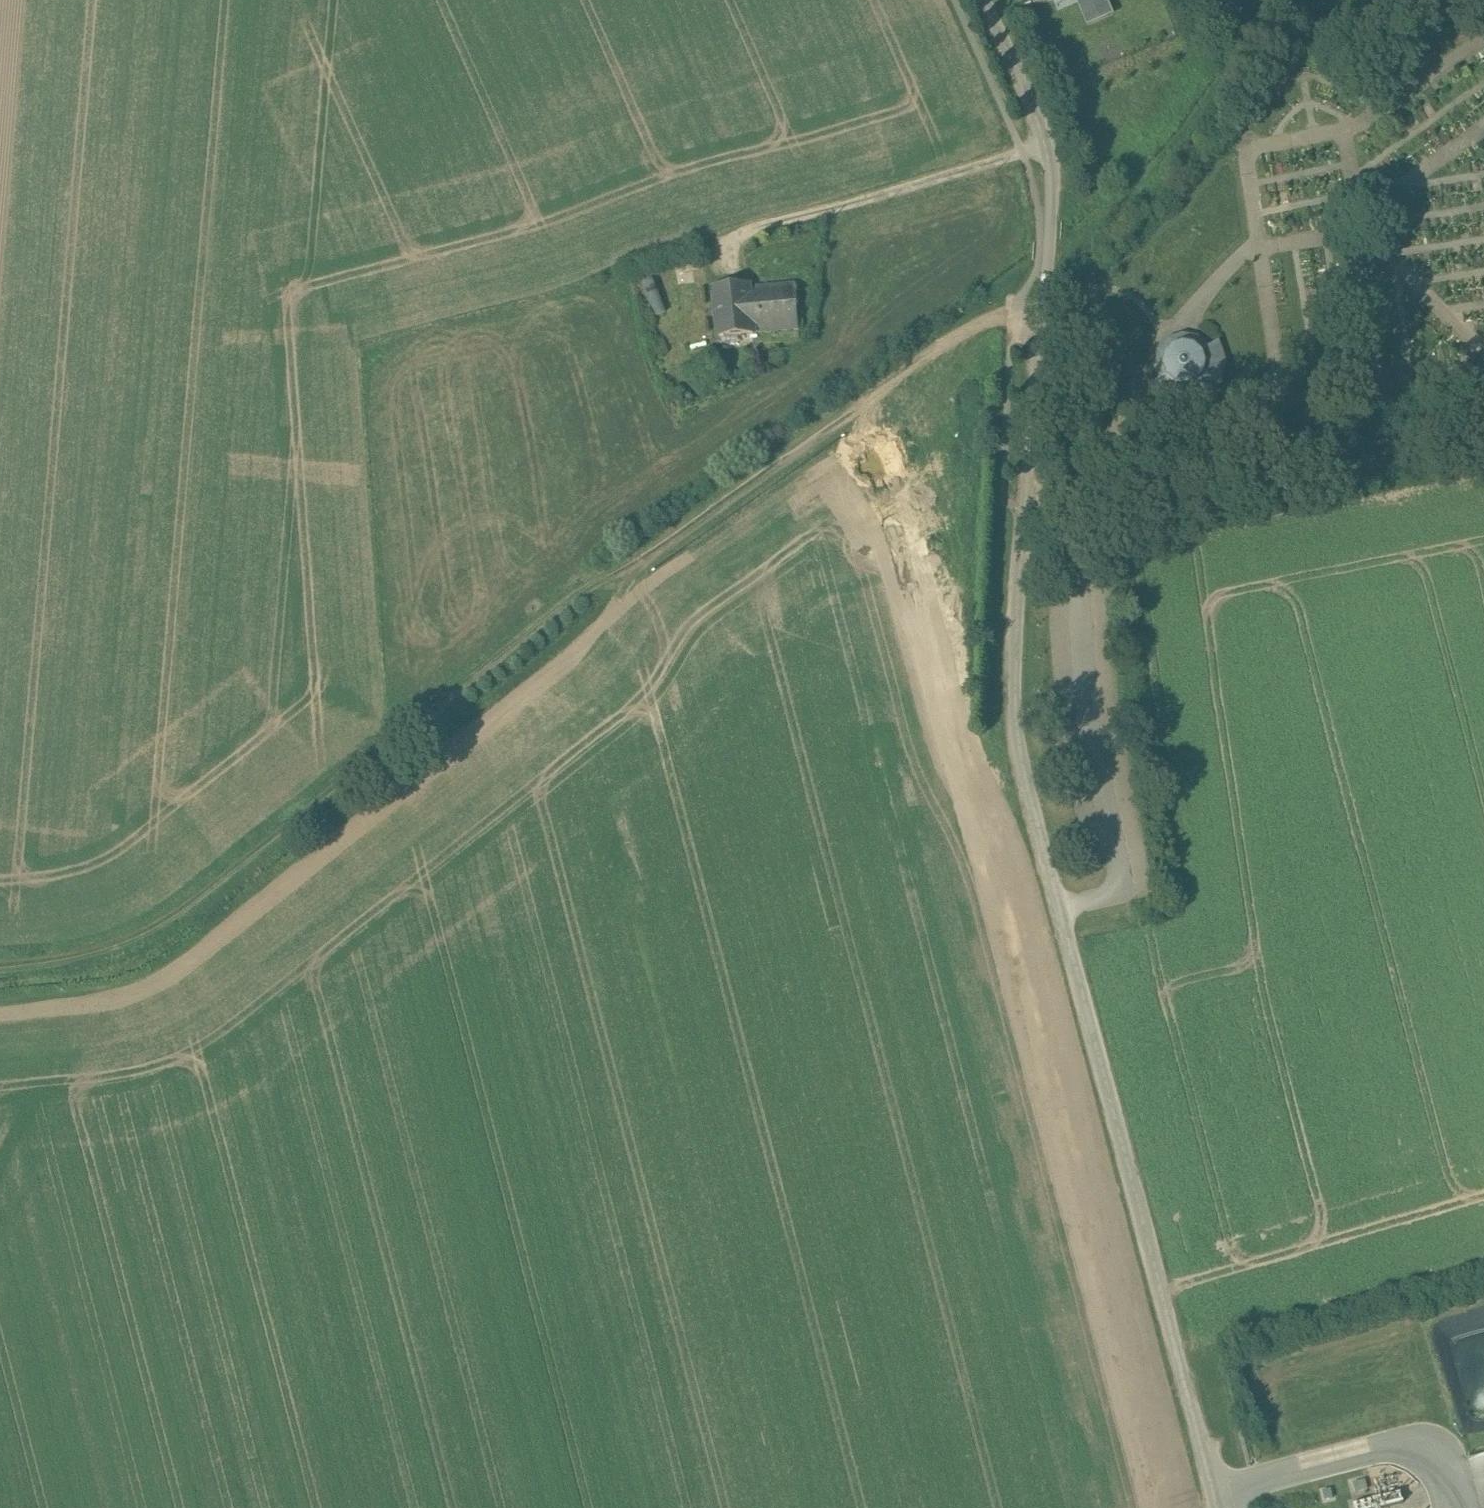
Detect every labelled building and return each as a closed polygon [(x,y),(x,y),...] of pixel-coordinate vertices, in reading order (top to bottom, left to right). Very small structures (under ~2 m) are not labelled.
[(746,284),(715,288),(721,337),(752,333),(746,284)] [(748,289),(752,333),(800,328),(795,284),(748,289)] [(1161,381),(1169,375),(1166,367),(1168,357),(1174,349),(1184,346),(1194,348),(1200,354),(1209,348),(1198,339),(1184,336),(1169,341),(1159,353),(1156,367),(1161,381)] [(1194,348),(1184,346),(1174,349),(1168,357),(1166,367),(1169,375),(1161,381),(1151,387),(1167,401),(1188,405),(1207,399),(1221,383),(1225,362),(1218,342),(1209,348),(1200,354),(1194,348)] [(1353,1503),(1355,1507),(1380,1507),(1403,1502),(1400,1491),(1353,1503)]
